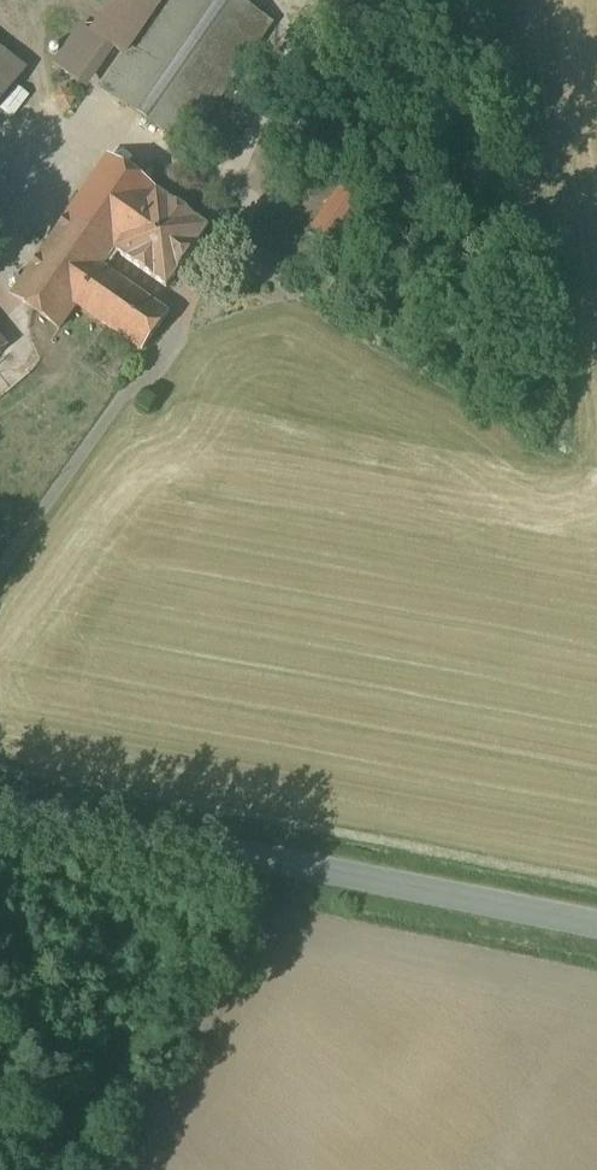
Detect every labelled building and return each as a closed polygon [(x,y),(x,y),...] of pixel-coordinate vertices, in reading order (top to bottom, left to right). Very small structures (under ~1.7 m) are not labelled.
[(165,0),(113,0),(93,29),(83,22),(54,64),(89,88),(116,49),(127,56),(165,0)] [(237,0),(165,0),(127,56),(103,91),(187,149),(273,24),(237,0)] [(0,48),(0,106),(28,70),(0,48)] [(109,160),(13,297),(60,330),(77,306),(144,353),(170,315),(107,271),(118,255),(116,253),(157,194),(109,160)] [(157,194),(116,253),(118,255),(168,289),(209,230),(157,194)]
